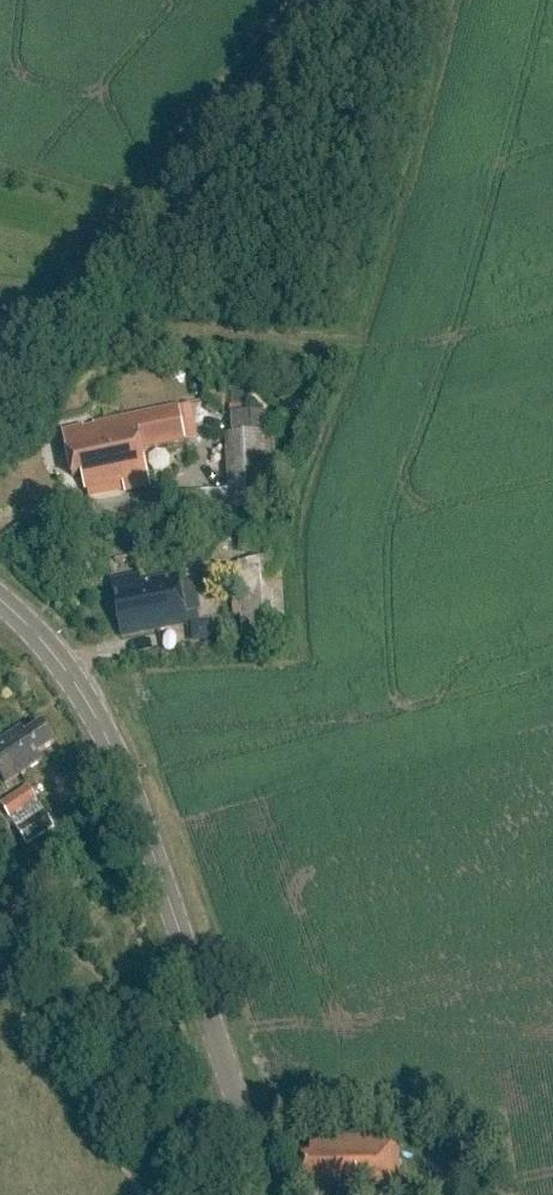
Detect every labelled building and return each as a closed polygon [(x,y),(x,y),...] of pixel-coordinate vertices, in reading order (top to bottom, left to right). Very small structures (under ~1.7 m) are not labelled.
[(178,409),(94,428),(95,434),(64,441),(73,479),(81,477),(85,492),(121,484),(123,494),(149,488),(141,453),(186,443),(178,409)] [(274,435),(267,435),(266,415),(232,416),(233,437),(228,438),(232,511),(278,509),(274,435)] [(226,491),(182,493),(183,517),(227,515),(226,491)] [(281,561),(238,564),(243,641),(286,638),(281,561)] [(137,577),(110,582),(115,606),(112,606),(114,618),(117,618),(121,639),(186,626),(184,616),(201,612),(196,584),(178,587),(176,576),(138,584),(137,577)] [(0,747),(0,779),(6,787),(42,763),(38,757),(56,745),(44,726),(22,740),(18,735),(0,747)] [(27,788),(0,805),(0,806),(26,847),(54,829),(27,788)] [(302,1156),(303,1181),(307,1181),(308,1194),(400,1194),(399,1138),(312,1139),(312,1156),(302,1156)]
